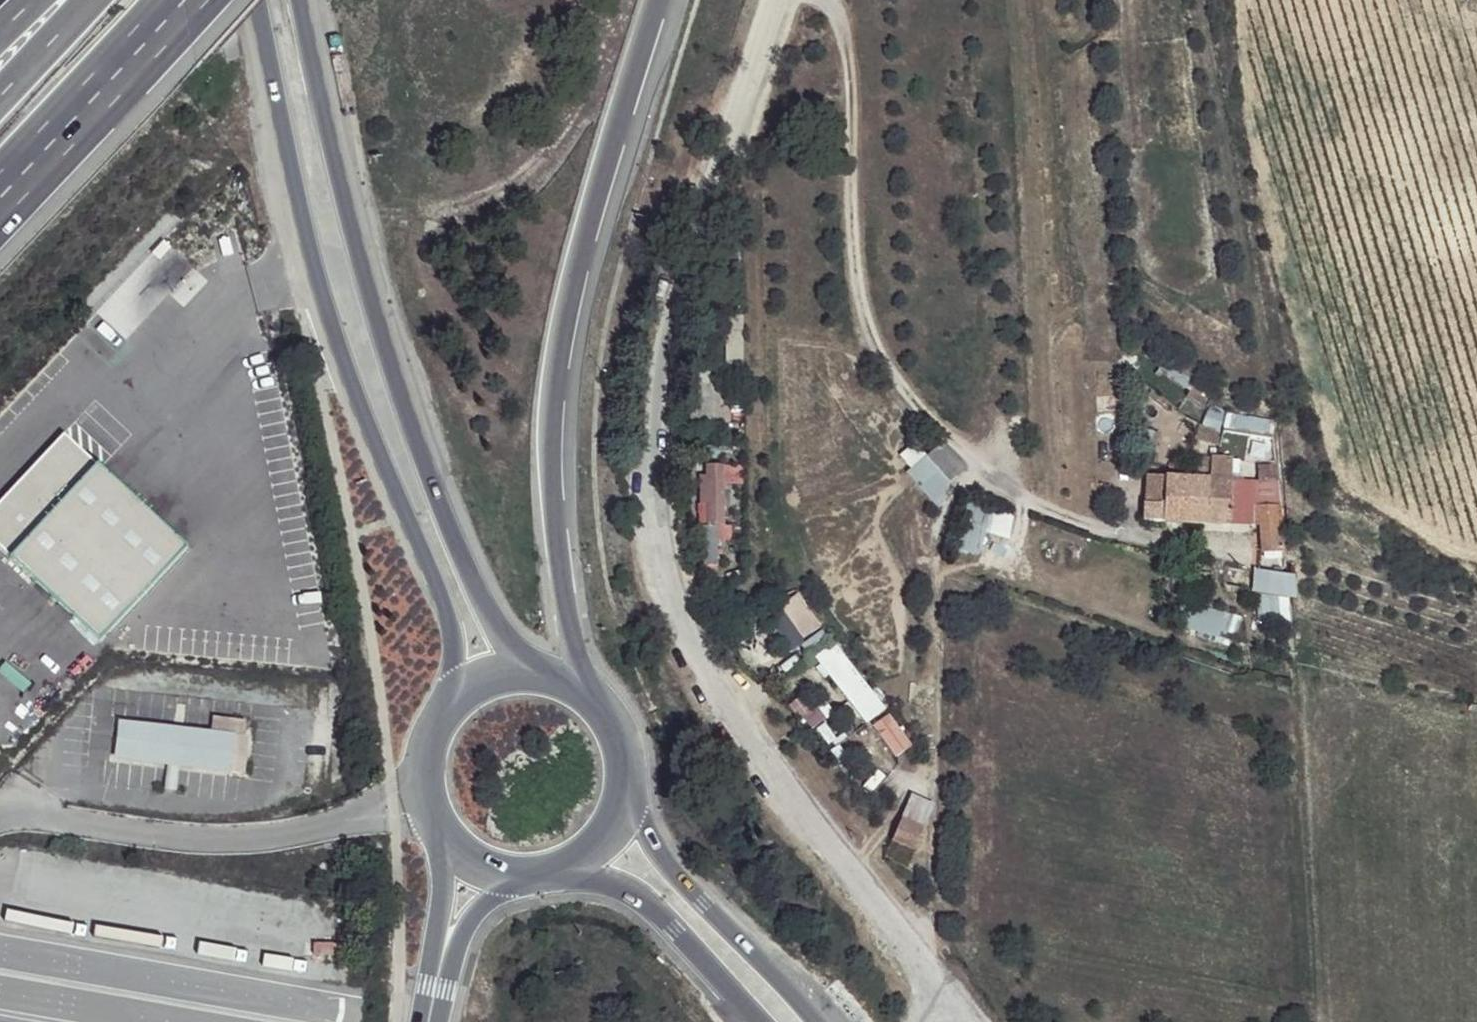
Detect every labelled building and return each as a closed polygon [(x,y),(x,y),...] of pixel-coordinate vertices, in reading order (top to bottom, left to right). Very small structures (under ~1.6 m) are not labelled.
[(1229,411),(1226,423),(1261,433),(1264,421),(1229,411)] [(1221,430),(1202,427),(1200,443),(1219,447),(1221,430)] [(1249,433),(1220,428),(1221,430),(1219,447),(1272,455),(1277,439),(1249,433)] [(936,441),(922,454),(947,482),(959,467),(936,441)] [(729,523),(726,463),(699,464),(702,525),(729,523)] [(1274,470),(1258,468),(1259,491),(1276,494),(1274,470)] [(1212,483),(1162,480),(1160,505),(1159,523),(1206,526),(1212,483)] [(1230,483),(1212,483),(1206,526),(1229,525),(1230,483)] [(1251,486),(1230,483),(1229,525),(1249,529),(1251,492),(1251,486)] [(1259,491),(1251,492),(1249,529),(1260,530),(1262,552),(1279,554),(1276,494),(1259,491)] [(1011,537),(1013,503),(963,500),(959,553),(982,554),(983,535),(1011,537)] [(1160,505),(1141,505),(1142,523),(1159,523),(1160,505)] [(791,646),(820,627),(799,593),(769,612),(791,646)] [(1185,601),(1178,623),(1231,641),(1238,618),(1185,601)] [(866,724),(886,709),(834,642),(815,657),(866,724)] [(894,758),(912,745),(888,713),(871,726),(894,758)] [(254,736),(117,719),(113,760),(250,776),(254,736)] [(898,827),(890,847),(910,855),(917,834),(898,827)]
